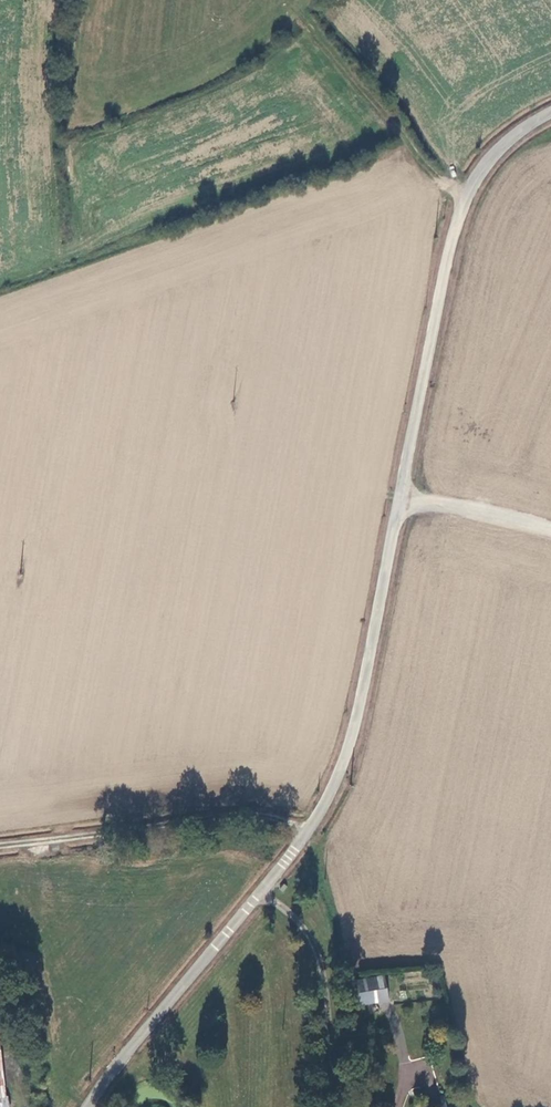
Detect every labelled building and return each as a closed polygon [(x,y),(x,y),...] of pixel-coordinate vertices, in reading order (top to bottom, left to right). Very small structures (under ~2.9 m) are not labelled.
[(59,907),(57,891),(47,892),(49,908),(59,907)] [(386,975),(356,979),(360,1004),(390,999),(386,975)] [(6,1095),(0,1096),(0,1106),(9,1106),(6,1095)]
